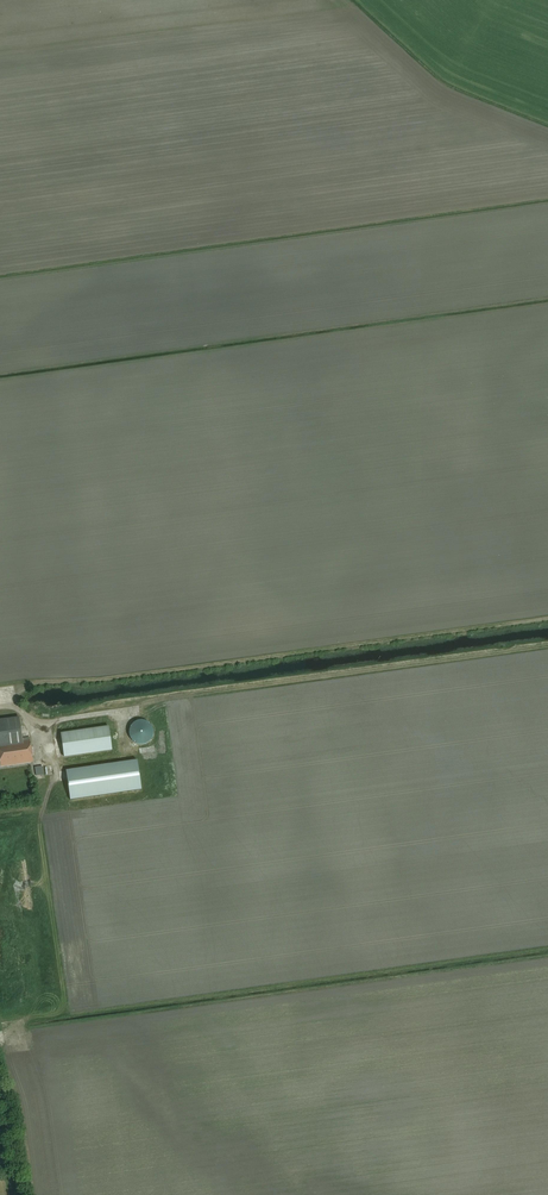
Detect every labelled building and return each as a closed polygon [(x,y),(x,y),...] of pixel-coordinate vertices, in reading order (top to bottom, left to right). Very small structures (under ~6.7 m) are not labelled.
[(22,741),(18,715),(0,717),(0,745),(22,741)] [(146,721),(143,720),(140,720),(137,721),(134,723),(132,725),(130,727),(129,730),(129,733),(130,737),(131,739),(133,742),(136,744),(139,745),(142,745),(145,744),(148,743),(151,741),(152,738),(153,735),(154,731),(153,728),(151,725),(149,723),(146,721)] [(64,758),(112,751),(108,727),(60,734),(64,758)] [(4,766),(33,762),(30,740),(22,741),(0,745),(0,767),(4,766)] [(66,771),(70,801),(141,790),(137,761),(66,771)] [(42,766),(34,767),(36,775),(43,774),(42,766)]
